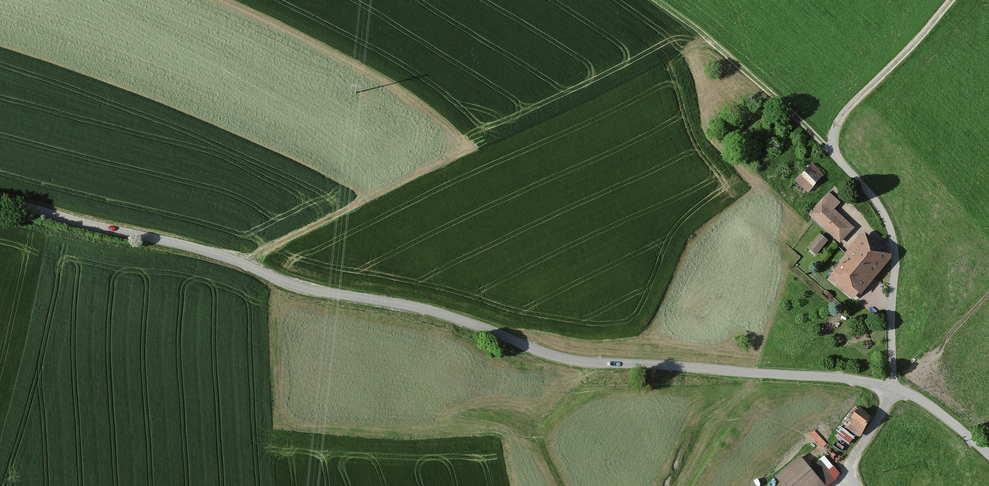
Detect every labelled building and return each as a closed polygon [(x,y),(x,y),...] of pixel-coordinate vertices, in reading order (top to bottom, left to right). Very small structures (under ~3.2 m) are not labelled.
[(824,178),(812,166),(794,183),(806,195),(824,178)] [(807,217),(839,246),(853,230),(833,211),(839,205),(828,195),(807,217)] [(859,298),(890,259),(862,236),(830,274),(832,276),(828,282),(852,302),(856,297),(859,298)] [(814,259),(827,244),(818,237),(806,252),(814,259)] [(869,420),(858,411),(846,428),(857,437),(869,420)] [(851,439),(841,431),(831,444),(841,452),(851,439)] [(808,471),(798,458),(773,479),(778,485),(823,485),(836,475),(823,459),(808,471)]
